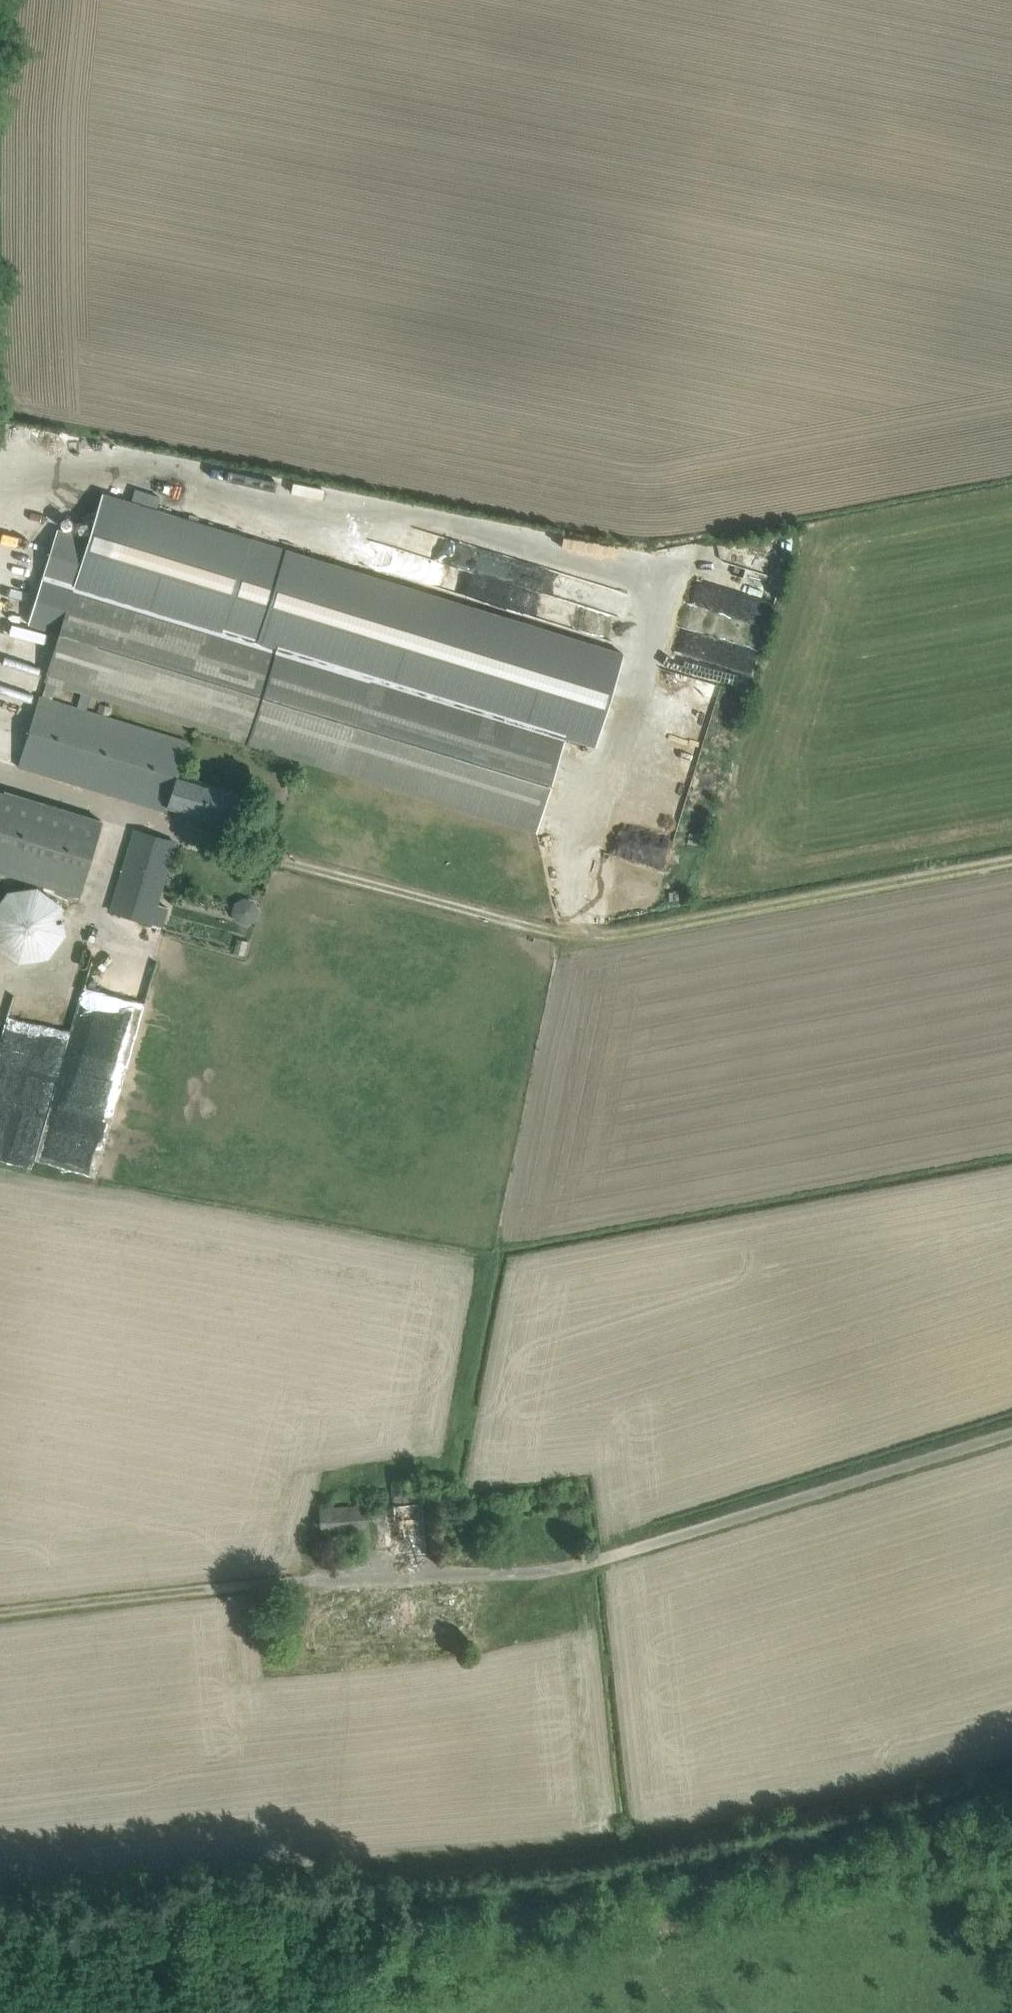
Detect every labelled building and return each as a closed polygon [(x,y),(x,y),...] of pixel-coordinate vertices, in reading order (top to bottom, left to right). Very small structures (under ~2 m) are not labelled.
[(151,505),(153,495),(132,491),(130,502),(151,505)] [(18,767),(165,812),(167,807),(234,827),(244,794),(177,773),(187,741),(86,710),(91,695),(541,834),(570,741),(600,751),(629,657),(102,494),(88,539),(57,529),(28,623),(59,633),(44,681),(46,681),(42,697),(40,696),(18,767)] [(681,626),(759,648),(772,602),(694,580),(681,626)] [(665,729),(661,739),(684,747),(688,737),(665,729)] [(78,895),(93,843),(17,819),(24,797),(3,791),(2,794),(0,794),(0,872),(78,895)] [(109,910),(152,922),(175,843),(133,830),(109,910)] [(17,963),(47,959),(65,934),(61,904),(36,887),(7,891),(0,901),(0,950),(17,963)] [(391,1481),(397,1555),(425,1553),(420,1479),(391,1481)] [(320,1510),(321,1533),(370,1530),(368,1506),(320,1510)]
